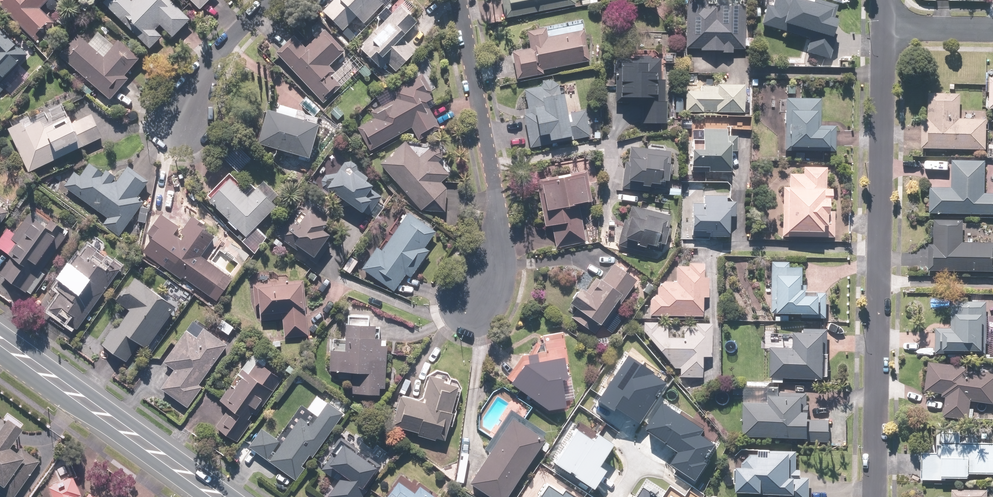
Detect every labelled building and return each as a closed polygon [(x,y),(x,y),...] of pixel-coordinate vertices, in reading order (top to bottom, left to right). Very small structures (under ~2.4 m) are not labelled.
[(0,0),(0,7),(37,42),(56,22),(42,9),(51,0),(0,0)] [(104,3),(150,51),(164,38),(157,31),(162,26),(174,38),(192,21),(172,0),(135,0),(133,2),(131,0),(107,0),(104,3)] [(201,11),(213,0),(191,0),(201,11)] [(324,12),(344,32),(359,17),(366,24),(386,3),(383,0),(336,0),(324,12)] [(506,16),(576,5),(576,0),(504,0),(506,16)] [(687,48),(703,48),(703,52),(734,53),(734,49),(746,49),(746,46),(754,47),(754,38),(746,38),(747,6),(708,4),(709,0),(689,0),(687,48)] [(760,24),(812,39),(808,53),(831,59),(838,34),(825,30),(826,24),(832,26),(838,6),(818,0),(814,0),(812,5),(799,1),(799,0),(767,0),(760,24)] [(419,23),(403,6),(359,46),(382,69),(388,63),(397,73),(419,54),(405,39),(409,35),(407,34),(419,23)] [(0,26),(0,94),(8,86),(4,83),(31,55),(0,26)] [(531,47),(515,50),(520,79),(545,74),(544,70),(591,61),(585,31),(547,37),(546,29),(528,32),(531,47)] [(295,36),(278,53),(326,102),(343,86),(333,76),(336,73),(330,67),(346,52),(326,31),(307,49),(295,36)] [(78,34),(60,54),(111,99),(129,80),(125,77),(140,60),(120,42),(116,47),(100,34),(90,45),(78,34)] [(654,57),(617,57),(617,102),(644,102),(644,123),(667,123),(667,59),(654,59),(654,57)] [(365,64),(358,71),(367,80),(374,73),(365,64)] [(439,103),(425,77),(394,93),(398,99),(356,121),(371,151),(413,129),(420,143),(442,131),(430,107),(439,103)] [(554,141),(565,139),(566,143),(593,138),(588,111),(571,114),(568,94),(562,95),(560,85),(553,80),(545,82),(542,87),(525,90),(528,104),(525,104),(532,148),(550,145),(548,136),(553,136),(554,141)] [(746,112),(746,84),(717,83),(717,86),(702,86),(702,90),(686,90),(686,112),(746,112)] [(963,93),(931,92),(930,117),(924,117),(923,147),(986,150),(988,121),(973,120),(974,112),(962,111),(963,93)] [(822,99),(787,98),(786,149),(798,149),(798,146),(836,147),(836,126),(820,126),(820,117),(821,117),(822,99)] [(64,104),(9,127),(28,174),(70,156),(69,154),(106,139),(95,114),(76,122),(74,116),(70,118),(64,104)] [(279,112),(271,110),(261,144),(312,159),(322,125),(299,118),(301,111),(282,105),(279,112)] [(728,129),(704,128),(704,140),(705,140),(705,148),(694,148),(693,166),(710,166),(710,170),(732,171),(733,142),(728,142),(728,129)] [(408,142),(382,164),(423,212),(446,213),(448,190),(442,183),(451,175),(440,162),(444,159),(444,152),(439,146),(432,146),(420,157),(408,142)] [(672,150),(631,147),(630,160),(625,159),(623,188),(652,190),(652,185),(669,186),(672,150)] [(361,167),(350,158),(334,177),(337,179),(330,188),(364,215),(376,200),(370,196),(377,187),(369,181),(371,179),(359,169),(361,167)] [(954,159),(953,187),(932,187),(931,213),(992,215),(992,193),(986,193),(987,160),(954,159)] [(76,172),(65,186),(124,232),(148,202),(140,196),(148,186),(128,170),(121,179),(109,170),(106,173),(92,163),(81,177),(76,172)] [(587,166),(538,173),(545,227),(553,226),(556,246),(586,243),(581,202),(591,201),(587,166)] [(835,210),(832,210),(832,202),(834,202),(834,188),(828,188),(829,166),(805,166),(805,173),(791,173),(791,186),(784,186),(783,237),(834,238),(835,210)] [(232,174),(208,196),(256,247),(267,237),(258,227),(280,207),(274,201),(280,196),(267,181),(251,195),(232,174)] [(704,203),(694,203),(692,238),(711,239),(712,236),(731,237),(732,216),(736,217),(737,201),(729,201),(729,195),(705,194),(704,203)] [(9,211),(4,207),(5,205),(0,201),(0,223),(9,211)] [(630,217),(626,216),(618,245),(645,252),(646,249),(664,253),(673,215),(633,205),(630,217)] [(292,219),(280,236),(310,257),(312,254),(318,259),(335,235),(328,229),(333,221),(316,209),(303,227),(292,219)] [(55,220),(51,226),(31,213),(17,234),(6,226),(0,235),(0,249),(4,252),(0,258),(0,274),(15,285),(32,260),(41,266),(66,228),(55,220)] [(416,217),(410,213),(382,257),(375,252),(364,269),(396,289),(406,273),(413,278),(431,249),(428,247),(438,231),(434,228),(437,224),(419,213),(416,217)] [(220,234),(193,216),(180,236),(177,234),(182,227),(163,214),(150,233),(157,238),(147,251),(214,297),(228,277),(215,268),(229,248),(216,239),(220,234)] [(937,219),(936,244),(930,244),(929,269),(992,272),(992,243),(964,242),(965,220),(937,219)] [(78,332),(122,270),(87,245),(57,289),(62,293),(49,312),(78,332)] [(348,275),(356,265),(348,260),(341,270),(348,275)] [(824,294),(820,294),(820,291),(811,290),(811,288),(807,288),(807,283),(822,283),(822,276),(807,276),(808,261),(774,260),(773,312),(824,314),(824,294)] [(651,293),(650,315),(704,317),(705,297),(711,297),(712,276),(706,276),(707,262),(689,261),(689,266),(676,265),(675,281),(658,280),(658,293),(651,293)] [(639,281),(615,263),(603,279),(599,276),(589,289),(584,286),(571,302),(578,307),(571,316),(595,334),(625,295),(627,297),(639,281)] [(136,278),(119,304),(131,312),(121,326),(117,324),(102,345),(129,363),(142,345),(148,349),(178,306),(136,278)] [(309,336),(305,280),(254,284),(256,306),(260,306),(261,321),(271,321),(271,313),(284,312),(286,338),(309,336)] [(952,327),(938,326),(936,354),(953,355),(953,350),(985,352),(986,320),(988,320),(989,302),(953,300),(952,327)] [(348,315),(348,339),(334,338),(333,350),(331,350),(330,371),(353,372),(352,393),(387,394),(388,344),(383,344),(384,336),(376,336),(376,324),(371,324),(371,316),(348,315)] [(713,357),(714,324),(684,322),(684,337),(668,337),(669,322),(646,321),(645,333),(676,369),(681,369),(681,377),(705,378),(705,356),(713,357)] [(201,386),(229,343),(204,327),(198,336),(188,329),(164,363),(175,370),(162,389),(190,408),(204,388),(201,386)] [(805,332),(797,332),(797,347),(772,347),(772,378),(828,378),(828,328),(805,328),(805,332)] [(628,355),(599,400),(617,412),(618,410),(641,424),(667,384),(653,375),(655,373),(628,355)] [(551,409),(568,407),(573,398),(574,388),(572,380),(567,371),(565,356),(553,360),(545,361),(542,357),(538,356),(534,359),(532,363),(527,363),(514,382),(551,409)] [(931,360),(927,391),(943,393),(942,397),(946,398),(944,416),(970,420),(972,401),(992,404),(992,372),(979,370),(980,364),(961,361),(961,364),(931,360)] [(214,394),(201,411),(240,440),(284,380),(258,361),(251,370),(245,366),(220,398),(214,394)] [(426,400),(403,393),(394,424),(419,431),(418,434),(446,443),(451,425),(454,426),(459,410),(455,409),(462,385),(432,377),(426,400)] [(783,394),(784,383),(747,382),(745,435),(790,437),(790,444),(798,445),(798,437),(812,437),(812,442),(831,442),(832,418),(813,418),(813,410),(806,410),(807,392),(789,392),(789,394),(783,394)] [(664,402),(646,428),(678,450),(670,463),(694,479),(717,447),(700,435),(704,429),(664,402)] [(296,481),(343,414),(328,403),(311,425),(300,417),(281,443),(261,429),(248,448),(296,481)] [(547,438),(544,436),(546,433),(511,409),(487,446),(492,450),(472,481),(495,496),(508,496),(540,449),(546,453),(552,444),(546,440),(547,438)] [(4,496),(14,496),(39,460),(21,448),(18,452),(10,447),(22,429),(6,418),(0,427),(0,494),(4,496)] [(579,428),(556,463),(595,488),(608,468),(602,464),(615,444),(599,434),(596,439),(579,428)] [(923,451),(922,480),(950,481),(950,477),(971,478),(971,473),(992,474),(992,442),(962,441),(963,431),(939,430),(938,451),(923,451)] [(333,496),(364,496),(365,495),(366,496),(370,491),(364,487),(380,467),(348,442),(336,458),(333,455),(323,469),(333,477),(338,471),(343,475),(329,493),(333,496)] [(763,453),(755,453),(741,466),(741,468),(737,468),(737,482),(740,482),(740,492),(781,493),(781,496),(811,496),(812,480),(803,480),(803,469),(794,468),(794,452),(772,452),(772,455),(763,455),(763,453)] [(52,484),(57,496),(85,496),(74,474),(52,484)] [(672,495),(648,478),(634,496),(670,496),(672,495)] [(405,485),(399,481),(388,496),(435,496),(419,485),(418,487),(409,481),(405,485)] [(551,482),(540,496),(582,496),(567,487),(564,492),(551,482)] [(955,488),(954,496),(989,496),(990,491),(955,488)]
